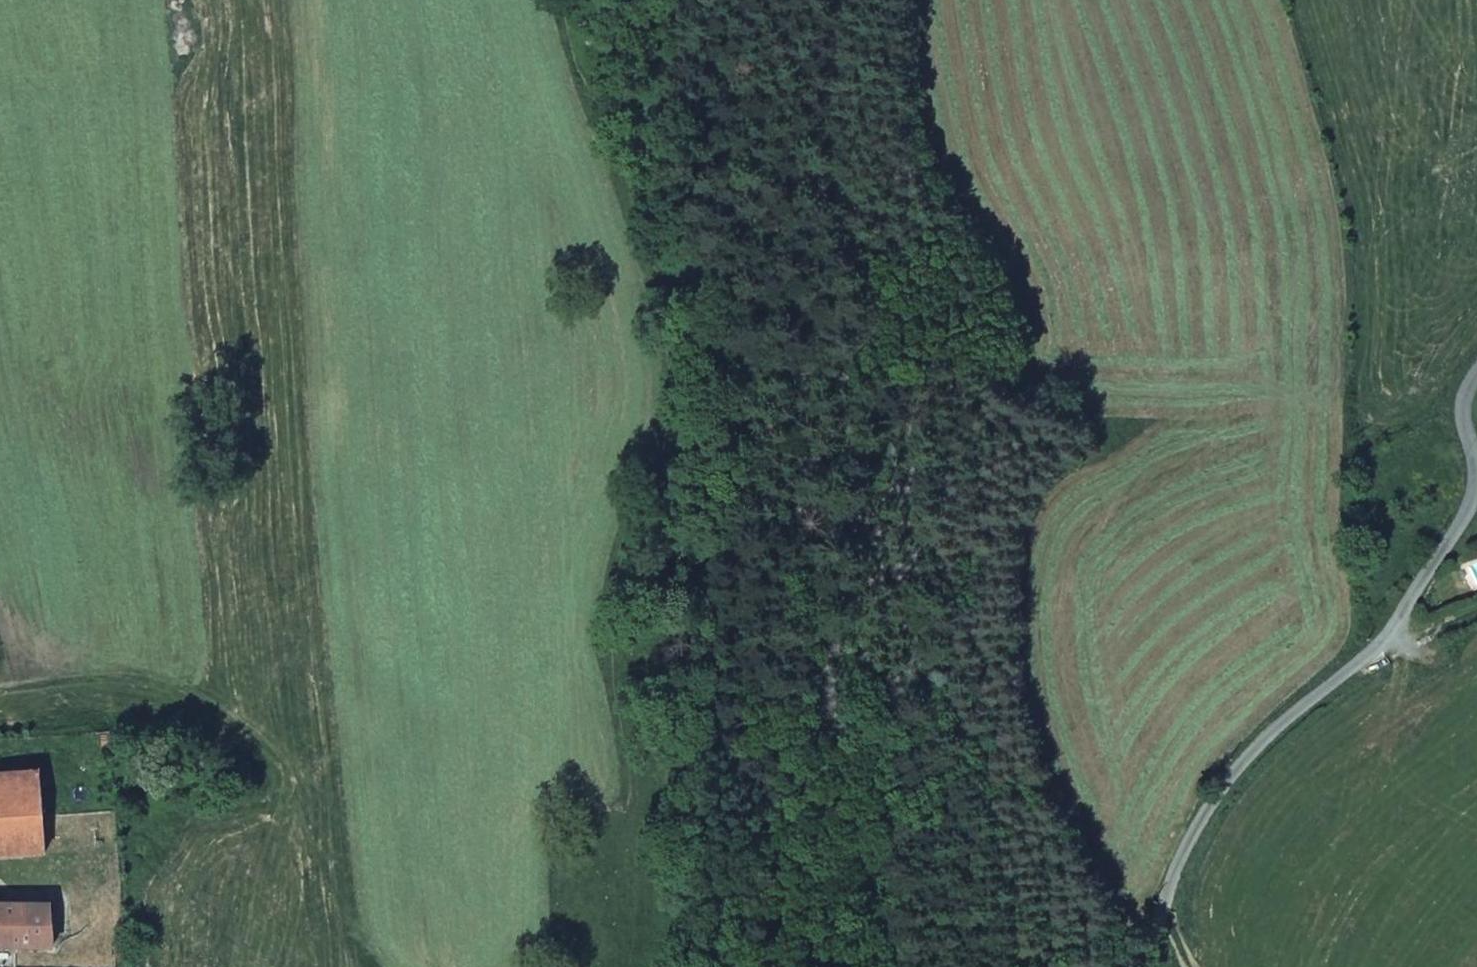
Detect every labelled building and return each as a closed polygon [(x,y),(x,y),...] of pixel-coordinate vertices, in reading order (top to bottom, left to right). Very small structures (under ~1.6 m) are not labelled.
[(16,849),(43,848),(36,763),(0,766),(0,849),(16,849)] [(43,848),(16,849),(19,898),(46,896),(43,848)] [(50,943),(46,896),(19,898),(0,898),(0,941),(50,943)]
